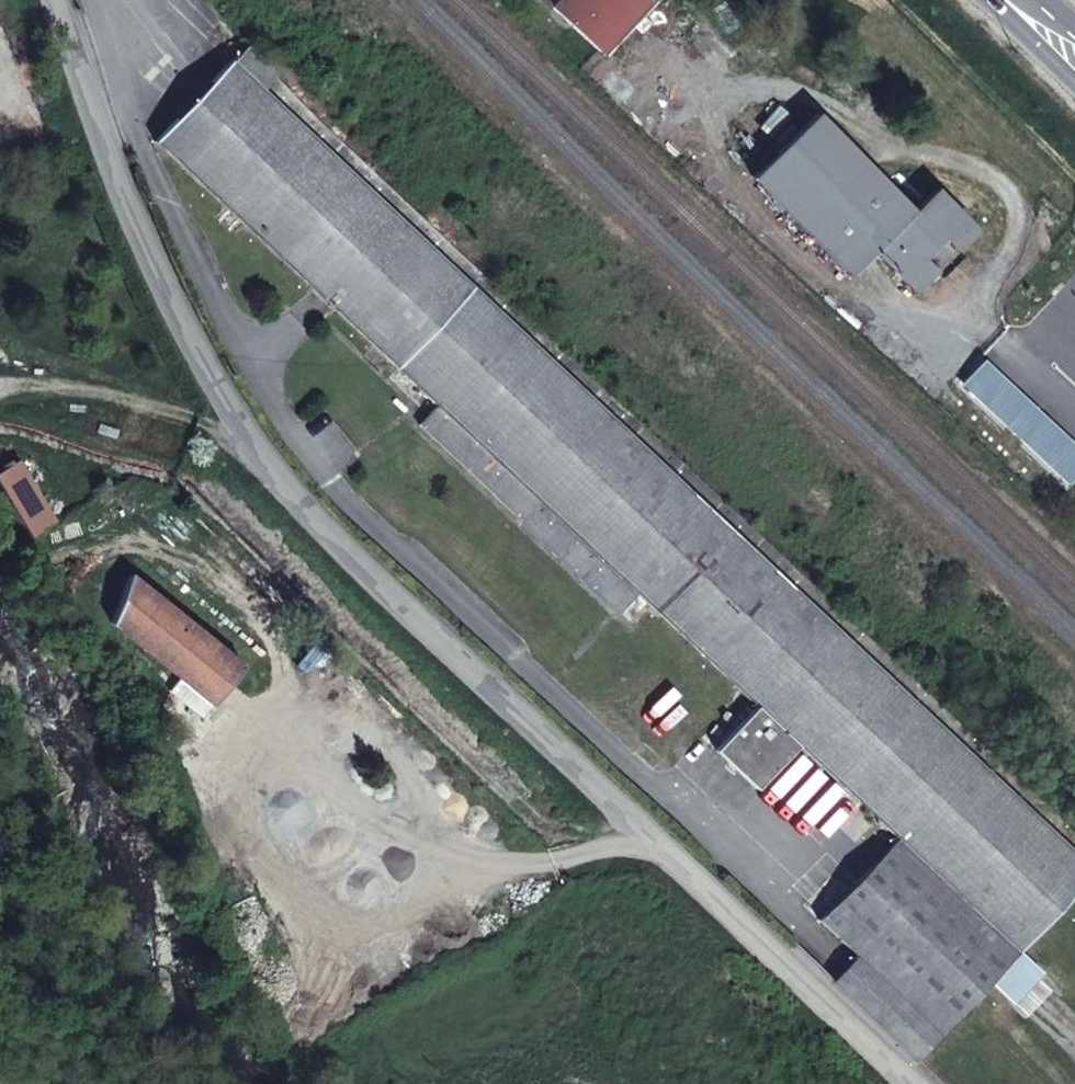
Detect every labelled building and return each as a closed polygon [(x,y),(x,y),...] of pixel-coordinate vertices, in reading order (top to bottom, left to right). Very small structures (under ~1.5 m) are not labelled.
[(553,10),(563,0),(543,0),(553,10)] [(553,10),(598,53),(647,0),(563,0),(553,10)] [(233,59),(156,140),(226,206),(214,220),(232,236),(244,223),(438,405),(420,425),(621,612),(640,593),(758,705),(715,750),(757,789),(799,744),(899,838),(821,919),(859,955),(835,982),(917,1058),(1074,892),(1074,850),(233,59)] [(913,213),(816,113),(752,177),(849,275),(874,251),(913,290),(973,231),(935,192),(913,213)] [(983,360),(960,385),(1070,486),(1074,481),(1074,444),(983,360)] [(18,461),(0,471),(0,485),(31,536),(43,502),(18,461)] [(244,667),(133,577),(113,625),(128,637),(179,678),(169,690),(203,717),(213,705),(244,667)]
